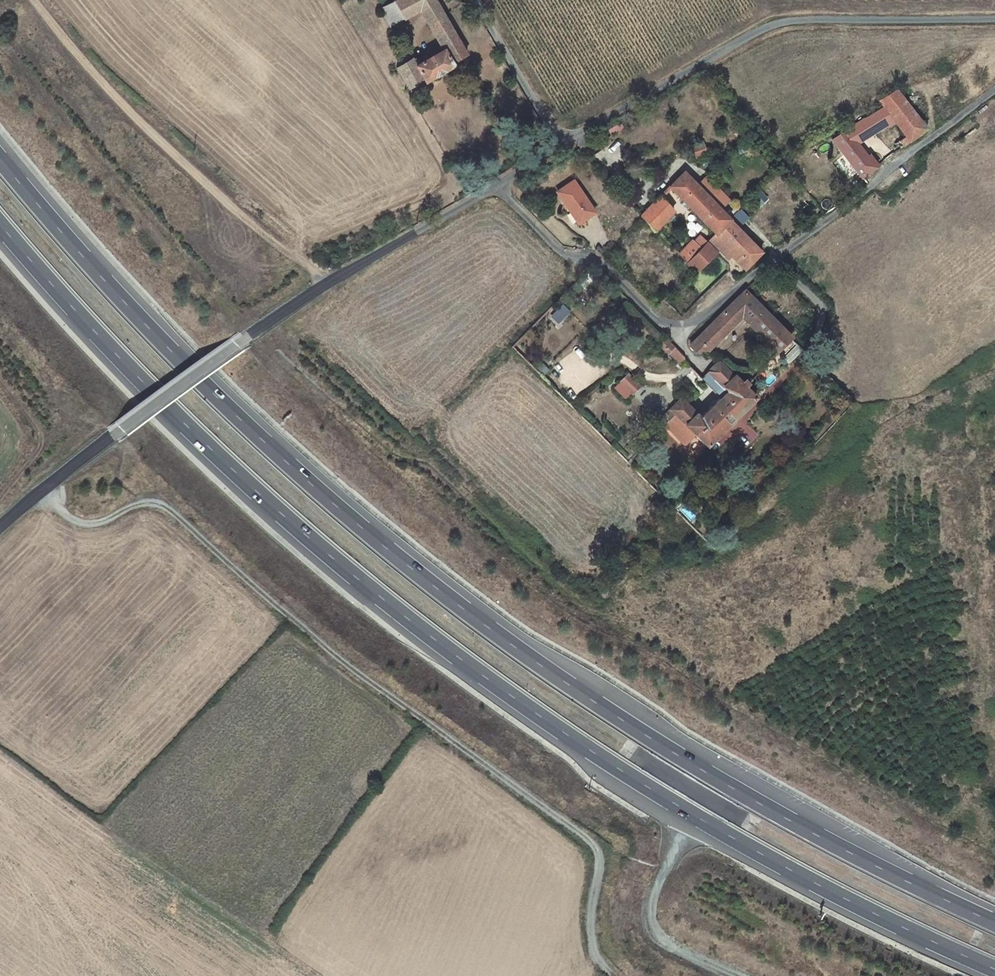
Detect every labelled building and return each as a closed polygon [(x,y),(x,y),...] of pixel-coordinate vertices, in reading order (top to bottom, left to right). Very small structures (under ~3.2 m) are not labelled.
[(408,19),(422,10),(445,48),(419,65),(414,57),(397,68),(410,88),(427,79),(429,84),(457,67),(456,63),(470,54),(447,15),(437,0),(400,0),(397,2),(408,19)] [(397,2),(391,6),(403,22),(408,19),(397,2)] [(892,142),(901,156),(930,135),(900,95),(885,106),(888,110),(875,118),(884,130),(892,142)] [(851,134),(859,146),(884,130),(875,118),(851,134)] [(836,144),(865,182),(878,172),(859,146),(851,134),(836,144)] [(687,175),(674,187),(723,236),(734,225),(687,175)] [(556,193),(579,224),(594,213),(571,182),(556,193)] [(681,214),(665,197),(643,217),(661,234),(681,214)] [(723,236),(717,242),(735,260),(739,257),(749,267),(746,271),(749,275),(766,257),(734,225),(723,236)] [(705,253),(692,266),(701,276),(724,254),(714,244),(705,253)] [(697,245),(684,257),(692,266),(705,253),(697,245)] [(781,353),(794,340),(749,295),(698,347),(706,355),(709,352),(710,353),(745,319),(781,353)] [(685,368),(691,362),(670,340),(661,348),(672,360),(674,357),(685,368)] [(757,396),(749,386),(747,385),(750,382),(745,376),(741,379),(739,376),(725,362),(708,378),(729,399),(709,419),(687,398),(662,422),(667,426),(668,428),(677,419),(706,446),(757,396)] [(623,384),(636,396),(644,388),(632,376),(623,384)]
